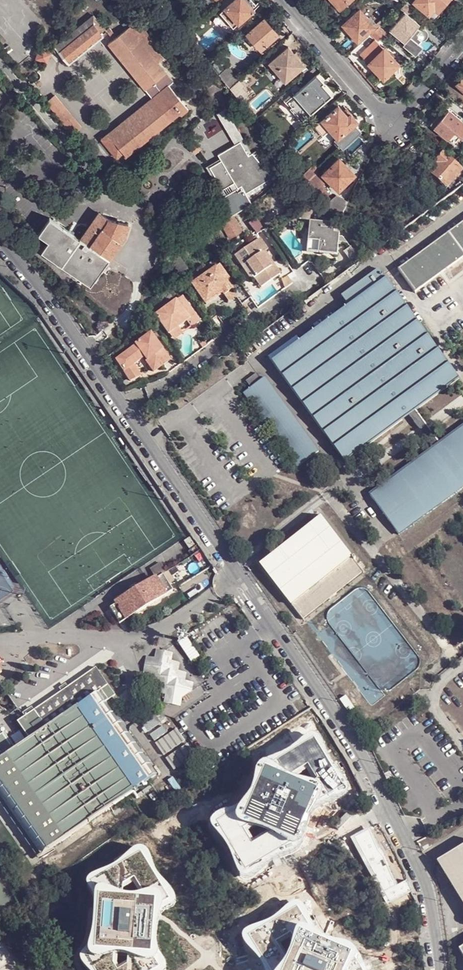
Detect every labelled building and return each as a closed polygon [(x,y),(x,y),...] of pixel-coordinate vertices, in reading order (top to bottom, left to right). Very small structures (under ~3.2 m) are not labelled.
[(164,9),(171,3),(169,0),(156,0),(164,9)] [(251,0),(247,0),(246,2),(244,0),(235,0),(221,13),(233,27),(253,10),(251,7),(255,4),(251,0)] [(341,10),(352,0),(332,0),(341,10)] [(414,2),(430,15),(433,19),(439,12),(449,0),(416,0),(414,2)] [(181,15),(171,3),(164,9),(174,22),(181,15)] [(421,29),(418,27),(420,25),(410,16),(415,9),(411,5),(407,3),(400,8),(404,12),(390,29),(398,36),(395,38),(413,53),(421,45),(419,43),(424,37),(424,36),(423,35),(423,34),(425,29),(422,28),(421,29)] [(375,28),(361,10),(344,25),(358,42),(375,28)] [(67,62),(106,30),(93,15),(54,46),(67,62)] [(136,19),(107,42),(145,90),(166,73),(158,63),(164,59),(159,53),(161,50),(136,19)] [(278,34),(264,19),(247,34),(260,49),(278,34)] [(184,33),(190,28),(186,22),(183,24),(180,20),(176,23),(184,33)] [(385,39),(388,42),(391,38),(388,36),(389,35),(380,27),(375,31),(385,39)] [(375,31),(370,35),(376,40),(378,42),(380,40),(383,42),(385,39),(375,31)] [(378,42),(376,40),(361,55),(384,80),(400,65),(378,42)] [(274,69),(285,82),(304,66),(288,47),(269,63),(274,69)] [(39,59),(43,61),(48,63),(52,53),(47,51),(42,50),(38,48),(34,57),(39,59)] [(214,60),(210,55),(205,59),(210,64),(214,60)] [(229,88),(239,79),(229,67),(219,75),(229,88)] [(278,89),(285,82),(274,69),(266,76),(278,89)] [(301,121),(331,95),(330,94),(328,92),(321,84),(323,83),(317,74),(294,94),(296,96),(289,103),(292,107),(290,109),(301,121)] [(245,85),(239,79),(229,88),(242,103),(249,97),(246,95),(248,93),(242,87),(245,85)] [(101,138),(116,157),(123,152),(125,155),(124,155),(125,157),(179,113),(181,115),(188,109),(169,85),(101,138)] [(55,95),(47,102),(73,132),(81,126),(55,95)] [(342,148),(361,131),(354,124),(357,121),(351,113),(347,116),(344,112),(347,109),(345,106),(341,109),(339,106),(316,125),(323,135),(330,129),(338,138),(335,139),(342,148)] [(433,128),(452,143),(458,135),(460,137),(462,133),(462,123),(443,106),(440,109),(442,111),(445,113),(433,128)] [(430,125),(433,128),(445,113),(442,111),(430,125)] [(280,149),(284,146),(275,135),(271,138),(280,149)] [(248,157),(241,144),(219,156),(221,160),(207,167),(226,197),(221,200),(231,217),(233,216),(248,207),(253,204),(251,201),(275,181),(252,154),(248,157)] [(447,188),(462,170),(443,154),(436,162),(439,164),(431,174),(447,188)] [(339,158),(325,172),(323,174),(338,190),(355,174),(339,158)] [(307,181),(319,170),(314,164),(302,175),(307,181)] [(339,219),(346,205),(341,201),(336,195),(331,200),(319,185),(323,174),(325,172),(322,167),(319,170),(307,181),(320,198),(339,219)] [(449,198),(462,188),(462,180),(458,183),(459,185),(447,195),(449,198)] [(409,227),(422,218),(416,211),(403,220),(409,227)] [(42,251),(91,286),(110,260),(129,237),(129,224),(109,219),(99,212),(81,238),(50,217),(39,234),(49,241),(42,251)] [(231,217),(220,224),(229,240),(242,232),(233,216),(231,217)] [(338,242),(339,235),(339,233),(333,232),(333,229),(330,229),(331,223),(309,221),(307,252),(337,255),(338,242)] [(399,270),(398,270),(414,293),(415,292),(462,258),(462,223),(399,270)] [(350,228),(348,230),(354,237),(357,236),(350,228)] [(385,244),(390,241),(383,232),(379,235),(385,244)] [(263,254),(265,251),(268,250),(260,239),(235,257),(244,268),(249,265),(258,277),(256,278),(263,287),(281,274),(273,263),(270,264),(263,254)] [(273,263),(265,251),(263,254),(270,264),(273,263)] [(188,269),(180,257),(168,264),(177,276),(188,269)] [(249,265),(244,268),(253,281),(256,278),(258,277),(249,265)] [(229,282),(219,268),(193,286),(207,306),(222,295),(228,303),(236,298),(227,284),(229,282)] [(346,462),(459,379),(386,279),(379,269),(342,296),(349,306),(301,342),(296,336),(269,357),(272,363),(346,462)] [(321,290),(304,303),(306,305),(323,293),(321,290)] [(157,316),(170,334),(190,320),(194,326),(201,321),(185,300),(179,304),(177,301),(157,316)] [(190,320),(170,334),(174,340),(194,326),(190,320)] [(118,361),(132,381),(143,377),(135,366),(146,358),(148,361),(147,362),(155,372),(171,361),(152,334),(137,345),(138,347),(118,361)] [(262,380),(257,374),(247,381),(251,388),(244,393),(299,466),(319,451),(265,378),(262,380)] [(144,416),(152,410),(148,405),(140,411),(144,416)] [(417,410),(410,416),(434,448),(441,443),(417,410)] [(370,495),(399,535),(462,488),(462,427),(441,443),(434,448),(370,495)] [(319,514),(258,561),(304,618),(364,572),(355,559),(356,558),(354,555),(353,557),(319,514)] [(185,580),(179,570),(173,573),(180,584),(185,580)] [(174,589),(164,573),(157,578),(156,576),(118,601),(119,602),(111,607),(122,623),(174,589)] [(225,614),(231,620),(239,615),(232,608),(225,614)] [(239,615),(231,620),(235,627),(243,621),(239,615)] [(190,645),(184,650),(192,662),(198,657),(190,645)] [(146,665),(173,704),(193,690),(166,651),(146,665)] [(102,689),(109,700),(117,694),(98,667),(25,718),(37,734),(102,689)] [(0,760),(0,797),(42,855),(158,773),(109,700),(102,689),(37,734),(31,738),(17,748),(0,760)] [(37,734),(25,718),(19,721),(31,738),(37,734)] [(197,757),(177,728),(169,734),(163,726),(149,736),(169,764),(161,769),(167,778),(197,757)] [(283,750),(271,753),(263,757),(260,765),(258,776),(254,789),(247,801),(240,805),(231,807),(219,815),(218,823),(226,834),(234,840),(238,843),(242,849),(246,859),(252,870),(255,872),(260,872),(266,869),(270,864),(275,855),(281,850),(290,847),(302,843),(306,839),(310,826),(311,822),(316,809),(321,797),(330,791),(343,786),(346,780),(346,774),(336,763),(330,756),(326,749),(320,736),(314,728),(299,733),(292,742),(283,750)] [(17,748),(5,732),(0,735),(0,760),(17,748)] [(385,852),(372,828),(358,836),(394,903),(413,893),(409,881),(400,886),(385,852)] [(437,862),(462,906),(462,846),(437,862)] [(113,875),(106,877),(100,878),(97,882),(96,887),(97,892),(102,902),(104,910),(105,921),(105,931),(103,939),(100,944),(95,948),(89,952),(87,961),(91,968),(93,969),(123,969),(123,956),(130,954),(136,955),(135,967),(125,969),(172,969),(171,966),(168,960),(167,951),(166,942),(165,932),(167,925),(168,918),(169,913),(173,909),(179,905),(181,896),(177,889),(169,880),(161,870),(156,857),(153,853),(149,850),(143,852),(137,858),(131,866),(123,872),(113,875)] [(321,933),(317,927),(315,917),(309,905),(301,903),(288,911),(282,918),(279,922),(272,926),(262,929),(252,934),(249,937),(248,942),(251,948),(256,952),(265,958),(270,965),(271,969),(369,969),(367,960),(363,952),(356,949),(344,946),(332,941),(321,933)]
